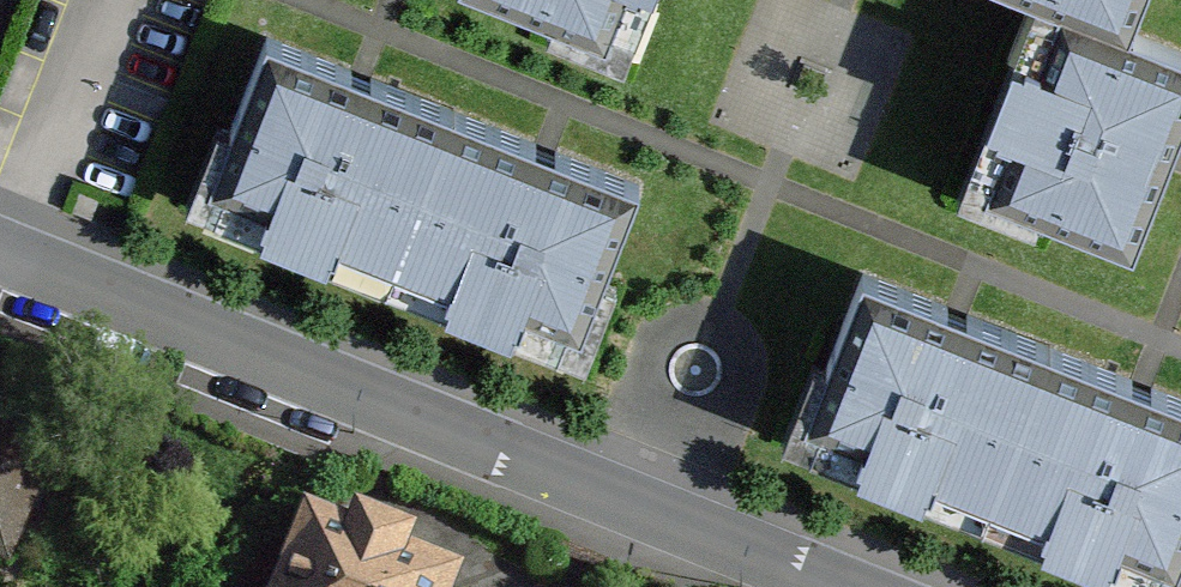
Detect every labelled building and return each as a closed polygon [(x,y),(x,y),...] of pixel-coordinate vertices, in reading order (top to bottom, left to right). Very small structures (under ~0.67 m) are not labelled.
[(602,36),(616,0),(508,0),(602,36)] [(1180,124),(1180,47),(1130,28),(1058,0),(1045,0),(1024,54),(1014,50),(987,119),(1005,126),(981,187),(1134,246),(1168,157),(1180,124)] [(1130,28),(1141,0),(1058,0),(1130,28)] [(451,106),(268,35),(212,180),(268,202),(263,214),(333,241),(336,234),(392,255),(451,106)] [(451,106),(392,255),(452,279),(448,290),(518,317),(523,304),(582,327),(640,180),(451,106)] [(1048,343),(864,273),(809,417),(863,440),(856,452),(932,481),(935,473),(990,496),(1048,343)] [(1048,343),(990,496),(1044,517),(1040,524),(1114,553),(1119,541),(1175,563),(1180,548),(1180,394),(1048,343)] [(60,394),(0,370),(0,542),(60,394)] [(295,499),(260,586),(439,586),(450,559),(295,499)]
